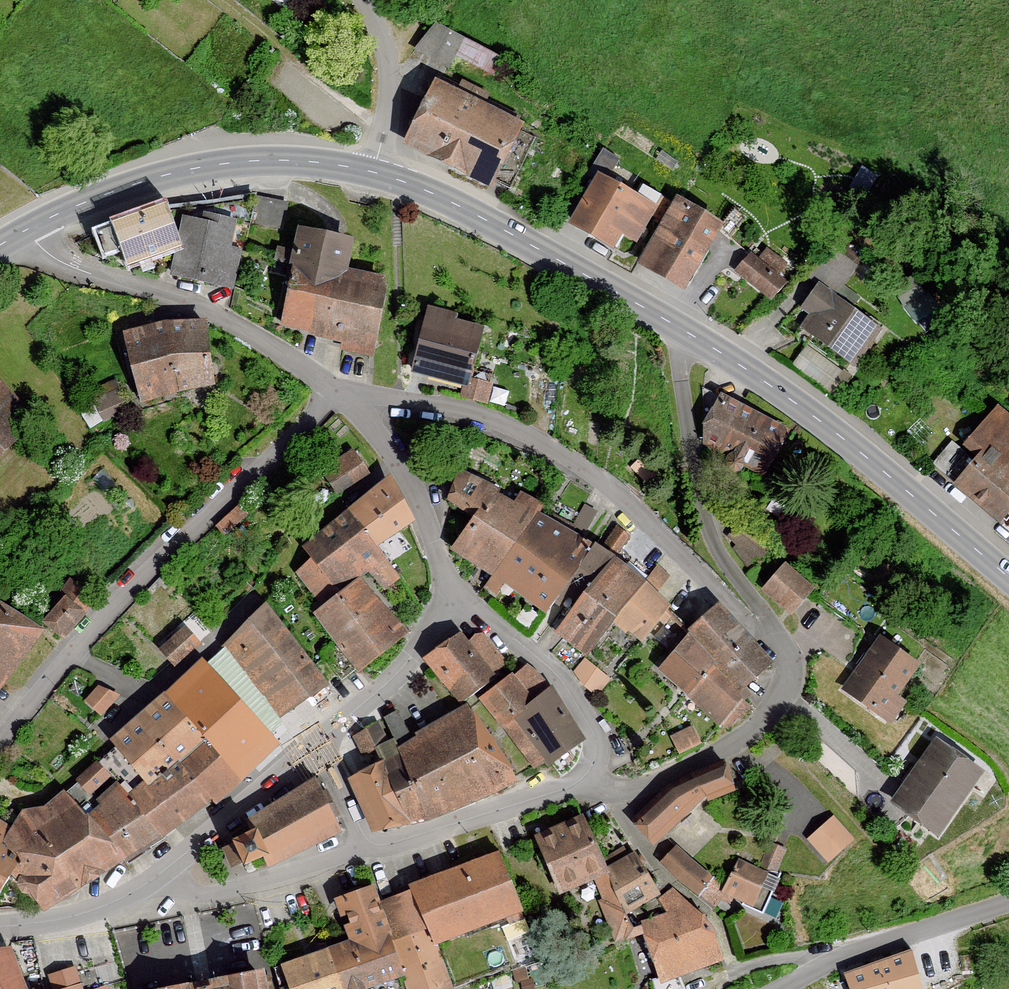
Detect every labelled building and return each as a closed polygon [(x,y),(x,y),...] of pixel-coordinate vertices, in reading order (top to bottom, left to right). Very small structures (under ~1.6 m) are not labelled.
[(434,15),(418,46),(451,63),(467,32),(434,15)] [(520,123),(438,82),(409,140),(491,181),(520,123)] [(655,205),(599,173),(572,220),(613,243),(621,229),(636,238),(655,205)] [(721,223),(680,199),(643,261),(685,285),(721,223)] [(165,201),(94,226),(104,253),(125,245),(131,261),(181,244),(165,201)] [(203,222),(187,218),(175,272),(231,285),(239,251),(228,249),(234,221),(205,214),(203,222)] [(350,240),(303,229),(284,319),(311,326),(311,329),(345,339),(344,346),(371,352),(385,279),(344,271),(350,240)] [(778,279),(742,246),(725,265),(761,298),(778,279)] [(814,314),(804,327),(856,364),(881,329),(820,284),(803,307),(814,314)] [(480,326),(422,310),(405,372),(462,388),(480,326)] [(165,324),(128,334),(143,397),(177,387),(210,380),(202,323),(165,324)] [(0,380),(0,422),(21,401),(0,380)] [(780,434),(714,396),(695,425),(698,447),(756,476),(780,434)] [(992,405),(958,441),(972,454),(944,483),(989,525),(1008,504),(1008,472),(999,463),(1008,453),(1008,421),(992,405)] [(13,437),(0,424),(0,451),(13,437)] [(347,447),(314,470),(333,497),(366,474),(347,447)] [(478,516),(455,548),(546,609),(559,591),(577,605),(559,630),(587,653),(614,617),(642,639),(667,604),(613,557),(537,511),(540,504),(521,493),(514,504),(495,493),(497,488),(461,471),(450,497),(478,516)] [(322,602),(312,610),(358,670),(405,635),(375,596),(397,579),(375,550),(411,522),(386,489),(305,552),(316,566),(302,577),(322,602)] [(574,522),(588,528),(597,507),(584,501),(574,522)] [(785,573),(764,595),(791,620),(811,597),(785,573)] [(83,612),(66,598),(46,622),(63,636),(83,612)] [(40,629),(0,605),(0,683),(40,629)] [(267,606),(227,646),(282,714),(325,683),(267,606)] [(769,661),(719,606),(692,630),(662,669),(720,721),(740,698),(736,691),(769,661)] [(198,643),(185,629),(163,649),(175,663),(198,643)] [(472,645),(464,634),(426,664),(458,704),(506,666),(483,636),(472,645)] [(918,669),(879,643),(845,693),(890,724),(903,704),(897,700),(918,669)] [(609,681),(584,661),(570,678),(596,698),(609,681)] [(0,823),(0,884),(2,881),(34,914),(233,786),(268,745),(202,662),(167,695),(113,740),(119,749),(103,762),(119,780),(99,799),(83,812),(65,792),(47,809),(24,812),(12,831),(0,823)] [(520,663),(471,698),(527,771),(575,741),(544,687),(520,663)] [(88,696),(105,709),(119,691),(102,678),(88,696)] [(381,767),(351,782),(372,833),(443,816),(511,778),(467,712),(381,767)] [(692,731),(671,739),(679,758),(700,750),(692,731)] [(984,773),(938,741),(891,809),(937,841),(984,773)] [(109,776),(96,763),(79,780),(91,793),(109,776)] [(674,790),(637,825),(654,842),(707,794),(709,799),(734,789),(726,767),(674,790)] [(246,813),(253,826),(237,834),(250,859),(267,850),(274,863),(350,822),(322,772),(246,813)] [(570,818),(520,836),(543,895),(582,879),(607,943),(631,937),(650,985),(711,958),(693,922),(665,890),(646,896),(623,852),(592,869),(570,818)] [(833,821),(808,843),(829,866),(854,844),(833,821)] [(713,881),(667,846),(647,866),(685,897),(695,890),(710,908),(718,898),(742,911),(760,876),(728,860),(713,881)] [(380,902),(411,988),(452,988),(437,946),(520,917),(500,859),(380,902)] [(281,972),(286,988),(390,988),(402,985),(374,897),(339,908),(352,949),(281,972)] [(2,950),(0,950),(0,988),(16,988),(2,950)] [(845,978),(849,988),(919,988),(908,957),(845,978)] [(176,988),(265,988),(262,973),(176,988)] [(70,980),(42,988),(75,988),(70,980)]
